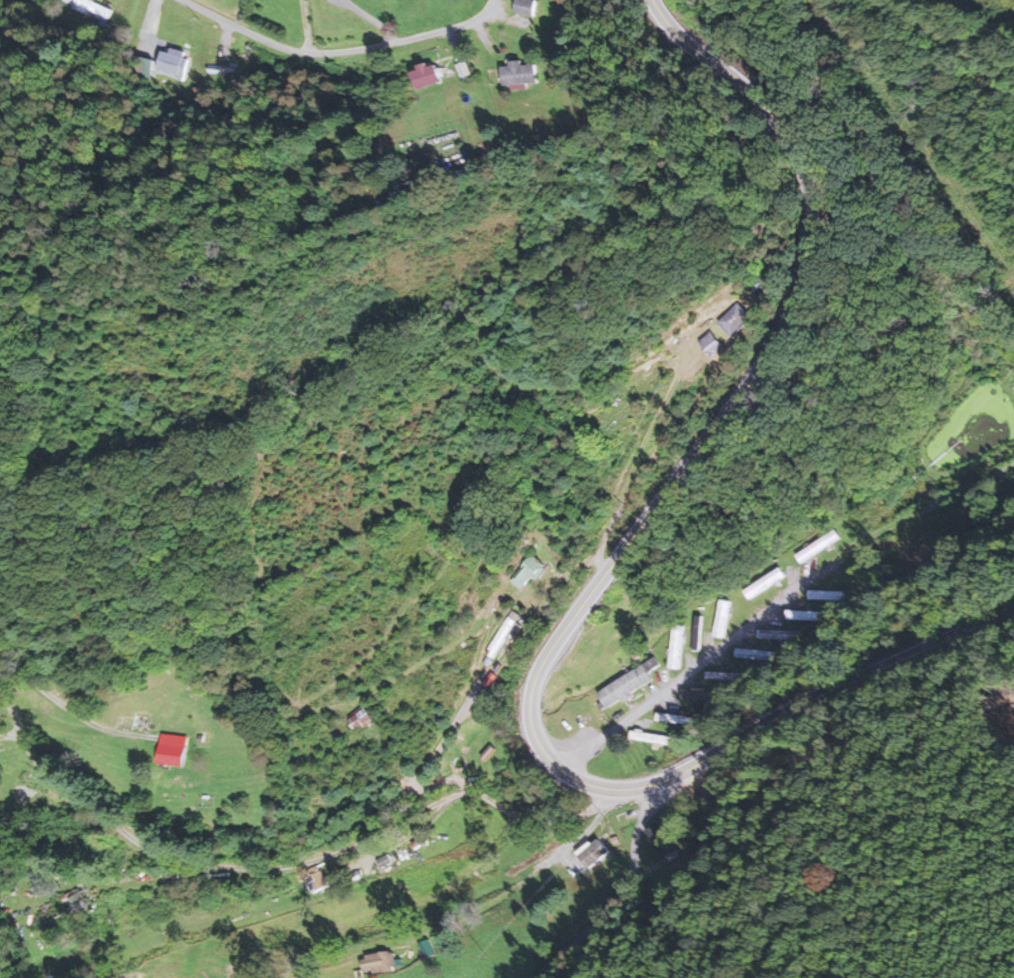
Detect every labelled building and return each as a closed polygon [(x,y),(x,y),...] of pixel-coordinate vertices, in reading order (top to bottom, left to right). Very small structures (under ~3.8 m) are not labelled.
[(95,0),(61,0),(59,3),(106,25),(113,9),(95,0)] [(536,0),(515,0),(514,14),(534,16),(536,0)] [(153,36),(157,25),(144,21),(140,32),(153,36)] [(149,53),(160,56),(157,71),(181,76),(187,49),(151,41),(149,53)] [(234,82),(234,63),(207,63),(207,82),(234,82)] [(501,66),(501,84),(536,84),(536,63),(509,63),(509,66),(501,66)] [(439,84),(438,64),(414,66),(415,86),(439,84)] [(732,336),(752,317),(736,302),(717,321),(732,336)] [(698,341),(709,357),(723,347),(711,331),(698,341)] [(544,567),(531,554),(509,578),(522,591),(544,567)] [(740,595),(746,604),(781,579),(775,571),(740,595)] [(518,622),(508,616),(487,654),(497,660),(518,622)] [(686,627),(677,625),(668,667),(676,669),(686,627)] [(758,640),(802,640),(802,630),(758,630),(758,640)] [(501,670),(486,660),(477,674),(492,684),(501,670)] [(654,682),(644,666),(599,691),(608,708),(654,682)] [(746,672),(706,672),(706,681),(746,681),(746,672)] [(358,733),(376,722),(366,705),(347,716),(358,733)] [(656,722),(695,725),(696,716),(656,713),(656,722)] [(185,766),(187,736),(162,734),(159,764),(185,766)] [(647,832),(665,864),(681,855),(663,823),(647,832)] [(589,870),(611,854),(599,839),(577,855),(589,870)] [(313,893),(329,887),(320,865),(304,871),(313,893)] [(95,908),(86,887),(58,899),(67,920),(95,908)] [(429,957),(423,944),(416,947),(421,960),(429,957)] [(362,956),(366,975),(398,969),(394,950),(362,956)]
